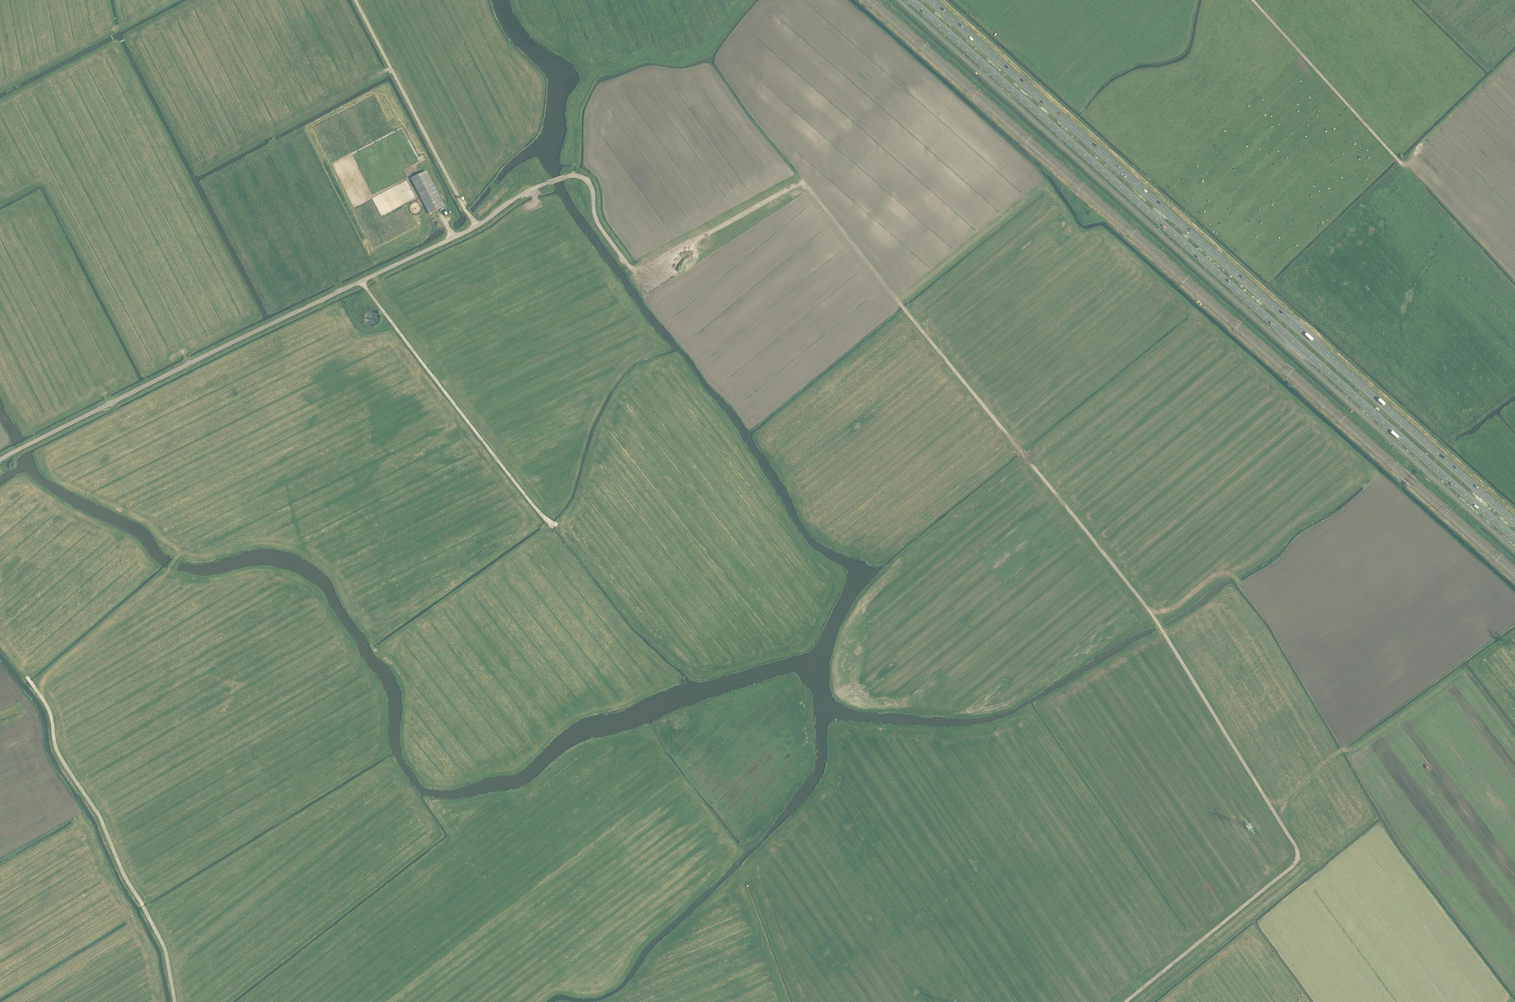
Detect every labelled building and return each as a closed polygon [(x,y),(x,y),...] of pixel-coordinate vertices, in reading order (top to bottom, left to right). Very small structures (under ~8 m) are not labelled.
[(429,213),(436,210),(444,206),(426,170),(411,178),(429,213)] [(378,315),(378,314),(378,312),(377,311),(376,310),(375,309),(374,308),(372,307),(370,307),(369,307),(367,308),(366,309),(365,310),(364,311),(363,312),(363,314),(363,315),(363,317),(363,318),(364,319),(365,320),(366,322),(367,322),(369,323),(370,323),(372,323),(374,322),(375,322),(376,321),(377,320),(378,319),(378,317),(378,315)]
